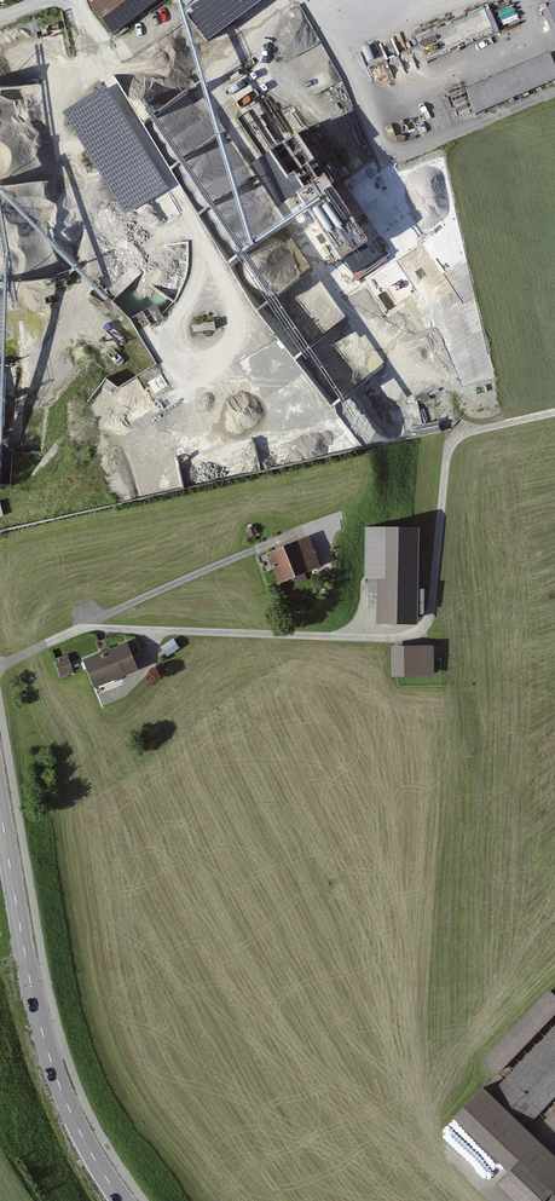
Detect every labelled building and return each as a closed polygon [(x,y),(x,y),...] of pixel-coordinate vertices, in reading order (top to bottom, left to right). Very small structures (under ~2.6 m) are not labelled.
[(88,7),(111,39),(164,0),(97,0),(88,7)] [(188,11),(191,14),(187,17),(208,45),(268,0),(202,0),(188,11)] [(499,34),(488,7),(417,37),(428,64),(499,34)] [(465,93),(475,116),(554,83),(554,68),(550,57),(465,93)] [(106,89),(62,115),(124,217),(168,191),(106,89)] [(320,173),(296,141),(269,161),(288,188),(294,184),(300,193),(305,200),(298,205),(342,266),(345,264),(367,248),(323,187),(320,189),(313,178),(320,173)] [(288,188),(269,161),(266,157),(251,168),(279,208),(300,193),(294,184),(288,188)] [(377,262),(367,248),(345,264),(355,278),(377,262)] [(256,532),(254,525),(247,527),(249,534),(256,532)] [(417,525),(365,525),(365,576),(377,576),(377,620),(417,620),(417,525)] [(309,533),(266,550),(267,552),(258,555),(264,570),(273,566),(278,579),(320,563),(309,533)] [(180,646),(173,636),(161,645),(168,654),(180,646)] [(127,639),(83,657),(94,684),(138,666),(127,639)] [(434,644),(393,645),(393,674),(435,673),(434,644)] [(68,653),(55,657),(61,675),(74,671),(68,653)] [(483,1083),(453,1114),(508,1167),(542,1199),(544,1200),(554,1200),(554,1151),(528,1125),(554,1097),(554,1025),(492,1091),(483,1083)] [(544,1119),(554,1129),(554,1107),(544,1119)] [(508,1167),(496,1180),(519,1200),(539,1200),(542,1199),(508,1167)]
